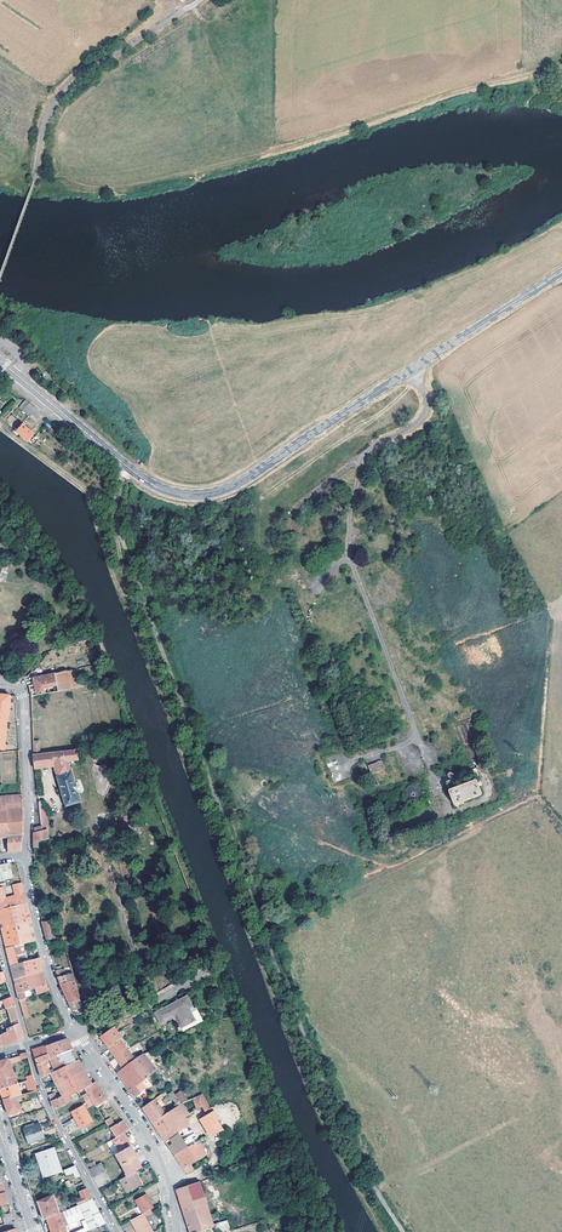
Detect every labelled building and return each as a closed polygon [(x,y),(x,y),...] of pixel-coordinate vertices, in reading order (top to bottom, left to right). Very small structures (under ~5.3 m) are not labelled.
[(41,414),(25,400),(18,407),(29,416),(32,413),(37,418),(41,414)] [(34,434),(22,424),(16,431),(28,442),(34,434)] [(57,686),(58,690),(77,687),(74,670),(33,678),(34,684),(30,685),(31,696),(36,695),(45,693),(45,688),(57,686)] [(15,699),(15,695),(0,694),(0,748),(4,748),(6,718),(7,718),(9,698),(15,699)] [(77,749),(70,750),(53,752),(47,753),(46,751),(44,751),(44,753),(40,753),(40,740),(33,741),(35,768),(54,766),(61,791),(66,806),(81,801),(78,792),(79,791),(76,781),(73,771),(72,771),(69,761),(78,760),(77,749)] [(372,773),(385,769),(383,761),(369,765),(372,773)] [(452,779),(451,778),(452,777),(452,775),(451,774),(450,773),(449,773),(448,773),(447,774),(446,774),(446,775),(446,776),(446,777),(447,778),(448,779),(449,779),(449,780),(446,781),(455,808),(463,805),(463,803),(481,796),(475,781),(458,788),(454,778),(452,779)] [(423,796),(423,792),(422,790),(420,788),(418,786),(415,785),(412,785),(409,786),(406,788),(405,790),(404,793),(404,795),(404,798),(406,801),(408,803),(413,804),(415,804),(418,803),(419,802),(422,799),(423,796)] [(10,809),(22,809),(22,796),(2,797),(3,810),(10,809)] [(407,807),(401,796),(398,797),(400,810),(407,807)] [(8,836),(10,809),(3,810),(2,797),(0,797),(0,836),(8,836)] [(10,809),(8,836),(23,835),(23,826),(22,809),(10,809)] [(34,840),(34,846),(39,846),(39,840),(49,838),(48,829),(41,831),(41,826),(35,828),(35,832),(34,832),(34,840)] [(23,835),(8,836),(7,842),(8,851),(21,850),(23,835)] [(9,863),(0,865),(0,879),(13,876),(9,863)] [(0,891),(0,909),(27,902),(22,882),(12,884),(15,895),(6,897),(5,890),(0,891)] [(0,909),(0,921),(2,928),(31,920),(29,911),(27,902),(0,909)] [(31,920),(2,928),(4,939),(6,947),(14,945),(36,940),(31,920)] [(47,938),(55,936),(54,935),(53,934),(52,935),(47,920),(42,921),(45,930),(47,938)] [(19,964),(14,945),(6,947),(8,955),(11,966),(19,964)] [(40,958),(25,962),(28,975),(43,971),(41,964),(40,958)] [(25,962),(19,964),(11,966),(13,973),(15,980),(28,975),(25,962)] [(58,976),(61,984),(74,980),(72,972),(66,974),(64,967),(56,970),(58,976)] [(31,989),(32,995),(50,990),(46,984),(43,971),(28,975),(15,980),(16,984),(29,980),(31,989)] [(29,980),(16,984),(18,995),(20,1000),(27,997),(25,991),(31,989),(29,980)] [(74,980),(61,984),(65,992),(69,1002),(80,999),(74,980)] [(7,1007),(15,1005),(11,995),(2,1000),(6,1008),(7,1007)] [(195,1009),(188,996),(156,1012),(161,1022),(175,1015),(181,1027),(196,1020),(191,1011),(195,1009)] [(79,1007),(81,1014),(83,1013),(80,999),(69,1002),(71,1005),(72,1010),(79,1007)] [(28,1017),(25,1000),(20,1001),(23,1017),(28,1017)] [(15,1005),(7,1007),(12,1021),(18,1017),(15,1005)] [(19,1022),(18,1017),(12,1021),(6,1024),(7,1028),(19,1022)] [(20,1025),(19,1022),(7,1028),(8,1031),(10,1035),(15,1033),(22,1030),(20,1025)] [(109,1047),(122,1038),(114,1027),(101,1036),(109,1047)] [(8,1031),(0,1034),(0,1038),(3,1045),(10,1042),(17,1039),(15,1033),(10,1035),(8,1031)] [(56,1042),(47,1045),(49,1052),(50,1055),(51,1057),(61,1052),(72,1046),(67,1038),(56,1042)] [(122,1039),(122,1038),(109,1047),(116,1057),(127,1049),(121,1040),(122,1039)] [(33,1049),(35,1056),(49,1052),(47,1045),(39,1048),(33,1049)] [(75,1052),(72,1046),(61,1052),(68,1065),(79,1059),(75,1052)] [(124,1068),(132,1062),(135,1060),(127,1049),(116,1057),(124,1068)] [(28,1057),(27,1051),(20,1053),(20,1054),(0,1060),(0,1088),(17,1083),(11,1062),(28,1057)] [(61,1052),(51,1057),(52,1060),(56,1072),(68,1065),(61,1052)] [(150,1061),(145,1053),(135,1060),(132,1062),(143,1079),(156,1070),(150,1061)] [(38,1064),(48,1061),(52,1060),(51,1057),(50,1055),(36,1059),(37,1061),(38,1064)] [(79,1059),(68,1065),(56,1072),(52,1074),(64,1096),(65,1097),(69,1095),(84,1088),(92,1083),(84,1069),(79,1059)] [(52,1074),(48,1061),(38,1064),(39,1068),(42,1077),(52,1074)] [(120,1076),(134,1095),(140,1091),(136,1085),(143,1079),(132,1062),(124,1068),(118,1072),(120,1076)] [(33,1074),(24,1076),(27,1092),(36,1091),(33,1074)] [(84,1088),(88,1093),(92,1099),(95,1104),(96,1106),(107,1097),(100,1088),(95,1082),(92,1083),(84,1088)] [(17,1083),(0,1088),(1,1092),(4,1099),(17,1096),(21,1095),(17,1083)] [(182,1103),(189,1100),(180,1089),(175,1094),(182,1103)] [(175,1094),(172,1090),(169,1092),(179,1105),(182,1103),(175,1094)] [(52,1101),(59,1098),(55,1092),(49,1094),(52,1101)] [(182,1103),(179,1105),(166,1114),(153,1123),(163,1137),(175,1154),(199,1139),(185,1115),(202,1106),(218,1131),(224,1128),(219,1121),(220,1119),(213,1106),(211,1107),(203,1094),(189,1100),(182,1103)] [(55,1108),(71,1101),(69,1095),(65,1097),(64,1096),(59,1098),(52,1101),(53,1104),(54,1108),(55,1108)] [(7,1107),(9,1114),(22,1110),(17,1096),(4,1099),(7,1107)] [(146,1113),(153,1123),(166,1114),(155,1098),(141,1107),(146,1113)] [(92,1121),(84,1105),(72,1111),(80,1127),(92,1121)] [(111,1117),(106,1121),(110,1128),(116,1124),(111,1117)] [(110,1128),(116,1137),(125,1132),(130,1129),(127,1124),(123,1120),(116,1124),(110,1128)] [(45,1137),(40,1122),(24,1128),(29,1143),(45,1137)] [(132,1145),(125,1132),(116,1137),(113,1139),(116,1144),(114,1145),(117,1149),(118,1148),(120,1151),(131,1145),(132,1145)] [(206,1154),(199,1139),(175,1154),(179,1160),(187,1172),(194,1168),(191,1163),(206,1154)] [(120,1151),(116,1153),(128,1175),(135,1171),(143,1167),(131,1145),(120,1151)] [(39,1154),(45,1174),(61,1169),(54,1149),(39,1154)] [(106,1170),(101,1162),(96,1164),(91,1167),(89,1168),(94,1177),(106,1170)] [(64,1170),(66,1176),(73,1173),(76,1177),(80,1175),(78,1170),(75,1165),(64,1170)] [(141,1183),(135,1171),(128,1175),(121,1178),(127,1190),(141,1183)] [(211,1215),(200,1181),(177,1188),(185,1214),(191,1231),(204,1231),(203,1229),(214,1226),(215,1231),(229,1231),(231,1231),(227,1220),(213,1224),(211,1215)] [(93,1199),(87,1188),(79,1192),(81,1198),(75,1200),(77,1205),(93,1199)] [(143,1189),(132,1195),(142,1214),(143,1214),(153,1208),(143,1189)] [(0,1193),(0,1204),(8,1203),(7,1197),(5,1192),(0,1193)] [(62,1212),(54,1194),(38,1200),(41,1208),(45,1219),(47,1218),(62,1212)] [(106,1223),(93,1199),(77,1205),(90,1230),(106,1223)] [(13,1217),(11,1212),(2,1215),(4,1224),(14,1221),(13,1217)] [(62,1212),(47,1218),(52,1231),(67,1231),(64,1226),(67,1224),(62,1212)] [(134,1223),(135,1222),(140,1231),(153,1231),(143,1214),(142,1214),(132,1219),(134,1223)]
